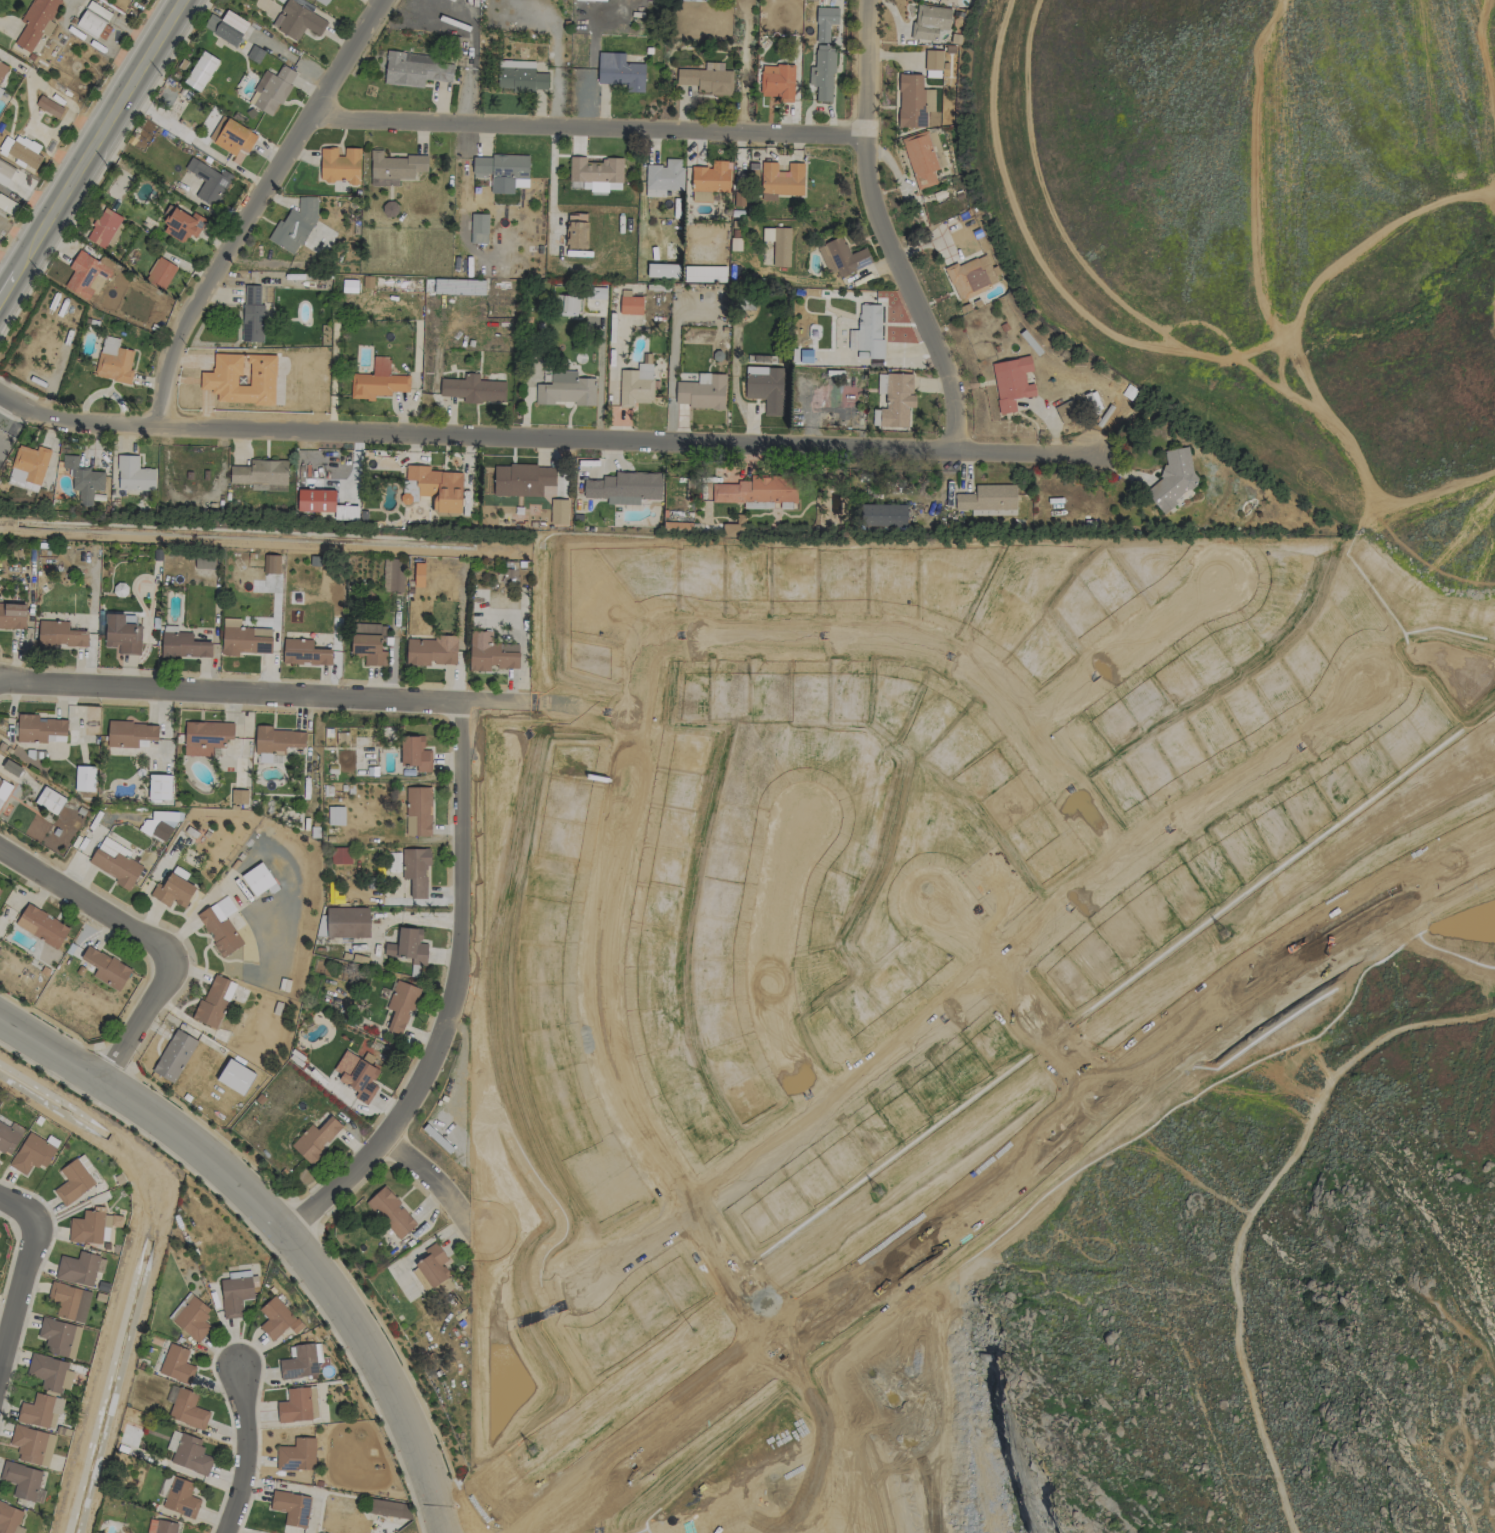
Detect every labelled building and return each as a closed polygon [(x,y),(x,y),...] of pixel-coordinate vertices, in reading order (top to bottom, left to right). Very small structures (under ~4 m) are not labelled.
[(14,43),(30,53),(42,33),(47,36),(54,24),(49,21),(62,0),(61,0),(32,0),(20,21),(25,24),(14,43)] [(290,0),(287,0),(271,26),(296,41),(305,27),(319,36),(327,22),(290,0)] [(910,38),(936,41),(937,28),(949,30),(951,8),(917,4),(915,21),(912,21),(910,38)] [(815,43),(829,43),(829,24),(838,25),(838,8),(816,7),(815,43)] [(236,46),(248,21),(225,11),(214,36),(236,46)] [(212,32),(220,19),(210,13),(203,27),(212,32)] [(816,101),(832,102),(834,45),(815,45),(815,67),(808,66),(808,86),(816,86),(816,101)] [(183,82),(200,92),(219,60),(203,50),(183,82)] [(942,50),(925,50),(924,70),(942,70),(942,50)] [(384,84),(423,87),(424,79),(452,82),(454,58),(387,52),(384,84)] [(644,64),(624,63),(624,53),(598,52),(597,84),(627,85),(626,92),(643,93),(644,64)] [(535,61),(498,60),(497,88),(511,88),(511,90),(547,91),(547,73),(534,73),(535,61)] [(273,117),(297,73),(281,65),(275,76),(264,70),(247,102),(273,117)] [(794,65),(761,65),(760,96),(778,96),(778,102),(793,102),(794,65)] [(696,94),(732,94),(732,70),(676,69),(676,85),(697,85),(696,94)] [(925,75),(899,74),(898,127),(926,127),(926,111),(924,111),(925,75)] [(34,105),(58,118),(64,108),(40,95),(34,105)] [(236,154),(238,149),(248,153),(257,133),(220,116),(208,142),(236,154)] [(902,137),(915,190),(936,185),(933,170),(937,169),(928,131),(902,137)] [(17,134),(13,140),(6,136),(0,146),(0,151),(35,171),(43,157),(37,153),(40,147),(17,134)] [(361,148),(344,148),(344,156),(337,156),(337,148),(320,147),(319,182),(360,183),(361,148)] [(428,155),(405,155),(405,158),(382,158),(382,150),(371,150),(371,186),(401,186),(401,181),(413,181),(414,172),(428,172),(428,155)] [(528,156),(473,155),(472,178),(486,178),(486,177),(528,178),(528,156)] [(622,158),(602,157),(602,162),(585,162),(585,157),(570,156),(569,181),(591,182),(590,190),(621,191),(622,158)] [(184,170),(204,179),(195,197),(216,207),(232,175),(222,170),(220,173),(190,158),(184,170)] [(646,165),(645,196),(665,197),(665,189),(682,190),(683,159),(665,158),(665,165),(646,165)] [(692,167),(691,191),(730,192),(731,161),(711,160),(711,167),(692,167)] [(16,193),(18,188),(9,183),(16,170),(0,161),(0,184),(16,193)] [(804,163),(788,162),(787,171),(777,171),(777,162),(761,162),(760,200),(776,200),(776,195),(803,196),(804,163)] [(317,197),(298,197),(298,212),(291,208),(283,221),(278,221),(267,239),(295,255),(317,217),(317,197)] [(206,219),(193,212),(190,216),(170,205),(161,221),(167,225),(163,232),(183,243),(189,234),(196,238),(206,219)] [(106,249),(121,216),(102,207),(87,240),(106,249)] [(488,214),(472,214),(471,244),(487,244),(488,214)] [(586,248),(587,222),(567,221),(566,248),(586,248)] [(872,263),(866,247),(850,254),(842,236),(817,246),(828,272),(835,270),(838,278),(872,263)] [(61,286),(87,301),(93,290),(90,288),(95,279),(103,283),(111,269),(81,251),(61,286)] [(998,283),(986,253),(945,269),(958,300),(998,283)] [(177,267),(158,256),(144,279),(163,290),(177,267)] [(679,264),(647,263),(647,277),(679,278),(679,264)] [(684,282),(726,283),(726,267),(684,266),(684,282)] [(441,293),(484,294),(484,280),(436,279),(435,284),(441,285),(441,293)] [(262,342),(264,305),(259,304),(260,286),(243,285),(242,341),(262,342)] [(555,315),(577,316),(578,296),(556,295),(555,315)] [(642,297),(620,296),(619,314),(642,315),(642,297)] [(884,358),(884,340),(880,340),(881,305),(859,304),(858,330),(848,330),(848,350),(868,350),(868,358),(884,358)] [(119,339),(103,335),(94,376),(130,384),(133,370),(129,369),(133,351),(118,347),(119,339)] [(275,355),(249,355),(248,385),(237,385),(237,375),(241,375),(242,354),(213,354),(213,372),(200,372),(200,391),(217,391),(217,402),(274,404),(275,355)] [(350,399),(374,399),(374,395),(390,396),(390,392),(409,392),(409,375),(389,375),(390,357),(373,356),(372,374),(351,374),(350,399)] [(992,362),(999,414),(1016,411),(1014,398),(1036,395),(1034,383),(1026,384),(1024,372),(1032,371),(1030,357),(992,362)] [(620,369),(619,407),(632,407),(632,402),(652,402),(653,364),(637,363),(637,370),(620,369)] [(782,416),(783,367),(745,366),(744,398),(765,398),(764,416),(782,416)] [(594,404),(595,378),(577,378),(577,371),(549,371),(549,384),(535,384),(535,403),(594,404)] [(439,396),(463,397),(463,401),(505,403),(505,381),(478,380),(479,373),(464,372),(463,379),(440,378),(439,396)] [(676,381),(675,403),(687,404),(687,408),(725,409),(726,374),(697,373),(697,382),(676,381)] [(912,373),(877,373),(877,393),(885,393),(885,409),(873,409),(873,426),(908,427),(908,407),(915,408),(915,395),(912,395),(912,373)] [(1091,413),(1101,409),(1094,391),(1085,394),(1091,413)] [(1054,407),(1063,427),(1081,418),(1071,399),(1054,407)] [(1164,450),(1166,464),(1160,468),(1161,478),(1145,491),(1162,514),(1176,504),(1175,499),(1188,489),(1197,487),(1195,475),(1192,471),(1188,447),(1164,450)] [(104,470),(77,469),(78,456),(63,455),(62,468),(72,468),(71,490),(79,490),(79,505),(92,506),(92,490),(103,490),(104,470)] [(117,490),(155,490),(155,468),(138,468),(138,455),(118,455),(117,490)] [(249,466),(230,466),(229,483),(287,484),(287,460),(249,460),(249,466)] [(462,472),(429,471),(429,465),(406,465),(405,480),(417,480),(416,496),(433,496),(432,512),(461,513),(462,472)] [(493,495),(542,496),(542,486),(554,486),(555,466),(493,465),(493,495)] [(584,479),(583,497),(607,498),(606,504),(639,505),(639,499),(661,500),(662,473),(615,472),(614,476),(602,476),(602,480),(584,479)] [(712,502),(796,501),(796,476),(750,476),(750,481),(738,481),(738,484),(712,484),(712,502)] [(955,510),(971,509),(971,516),(1016,515),(1015,484),(975,485),(975,493),(955,494),(955,510)] [(334,512),(334,520),(357,520),(358,506),(335,505),(335,490),(297,489),(297,511),(334,512)] [(567,524),(568,499),(550,499),(550,523),(567,524)] [(907,505),(861,504),(860,525),(906,526),(907,505)] [(280,555),(264,555),(263,573),(280,574),(280,555)] [(215,557),(195,556),(195,569),(214,569),(215,557)] [(403,592),(404,559),(383,558),(382,592),(403,592)] [(413,586),(423,586),(424,563),(414,563),(413,586)] [(503,579),(516,579),(516,569),(503,569),(503,579)] [(25,629),(26,604),(0,603),(0,628),(25,629)] [(141,624),(124,624),(124,614),(105,613),(105,646),(117,647),(117,654),(140,655),(141,624)] [(240,618),(222,618),(221,652),(271,654),(272,628),(240,627),(240,618)] [(68,621),(38,620),(38,645),(87,647),(88,631),(68,630),(68,621)] [(364,665),(386,666),(386,651),(380,651),(381,635),(386,635),(386,624),(352,623),(350,657),(364,658),(364,665)] [(519,644),(491,643),(492,631),(470,631),(469,671),(489,671),(489,667),(519,668),(519,644)] [(211,658),(211,641),(192,641),(192,632),(162,632),(161,657),(211,658)] [(406,665),(429,665),(429,663),(456,664),(457,636),(434,635),(434,640),(406,639),(406,665)] [(331,665),(332,649),(312,648),(313,639),(283,638),(283,663),(331,665)] [(67,719),(37,718),(37,714),(17,714),(17,741),(66,743),(67,719)] [(234,723),(185,721),(184,755),(212,756),(212,748),(224,748),(224,739),(233,739),(234,723)] [(107,746),(147,747),(147,741),(157,741),(158,723),(108,722),(107,746)] [(255,753),(284,754),(285,747),(305,747),(305,731),(271,730),(271,726),(255,725),(255,753)] [(400,736),(401,765),(416,765),(416,772),(431,772),(431,750),(424,750),(423,736),(400,736)] [(22,767),(5,760),(1,769),(18,776),(22,767)] [(95,767),(75,766),(75,791),(94,791),(95,767)] [(171,800),(171,775),(149,775),(149,799),(171,800)] [(430,787),(405,787),(406,836),(431,836),(430,787)] [(231,803),(247,804),(248,790),(231,789),(231,803)] [(344,806),(327,807),(327,825),(345,825),(344,806)] [(152,821),(174,822),(175,812),(152,811),(152,821)] [(151,834),(165,841),(172,828),(158,821),(151,834)] [(142,865),(127,858),(131,851),(102,837),(89,864),(117,877),(114,884),(130,891),(142,865)] [(351,864),(351,848),(331,847),(330,863),(351,864)] [(430,848),(401,849),(402,879),(409,879),(410,899),(426,898),(426,866),(431,866),(430,848)] [(241,876),(255,896),(275,882),(261,862),(241,876)] [(156,882),(149,896),(169,906),(172,901),(184,907),(196,886),(169,872),(162,886),(156,882)] [(14,927),(59,948),(69,925),(25,904),(14,927)] [(197,913),(221,957),(243,945),(227,918),(219,922),(210,906),(197,913)] [(369,908),(327,907),(326,937),(369,938),(369,908)] [(411,957),(411,964),(426,964),(427,944),(420,943),(421,929),(398,928),(397,943),(384,943),(384,956),(411,957)] [(80,959),(97,968),(92,976),(119,992),(132,969),(88,945),(80,959)] [(216,1029),(235,983),(213,974),(193,1019),(216,1029)] [(402,1036),(419,988),(395,980),(385,1008),(393,1011),(386,1030),(402,1036)] [(198,1041),(176,1028),(151,1071),(173,1084),(198,1041)] [(333,1070),(341,1074),(338,1081),(357,1091),(354,1098),(368,1105),(378,1086),(372,1083),(380,1069),(344,1050),(333,1070)] [(255,1073),(228,1058),(216,1080),(243,1095),(255,1073)] [(290,1146),(309,1163),(343,1127),(331,1115),(317,1130),(311,1124),(290,1146)] [(25,1130),(12,1122),(9,1127),(0,1122),(0,1151),(9,1156),(25,1130)] [(9,1166),(26,1175),(33,1163),(44,1169),(56,1147),(28,1132),(9,1166)] [(63,1206),(95,1185),(77,1157),(59,1170),(66,1181),(53,1190),(63,1206)] [(365,1203),(399,1240),(417,1223),(383,1186),(365,1203)] [(68,1241),(108,1244),(109,1226),(122,1227),(122,1216),(104,1215),(104,1212),(83,1211),(83,1219),(69,1218),(68,1241)] [(423,1249),(427,1255),(414,1264),(431,1288),(450,1275),(442,1263),(448,1259),(436,1241),(423,1249)] [(54,1277),(91,1287),(100,1256),(79,1250),(77,1259),(60,1255),(54,1277)] [(242,1299),(253,1299),(252,1278),(221,1279),(222,1318),(242,1318),(242,1299)] [(92,1291),(51,1282),(47,1299),(59,1301),(55,1316),(84,1323),(92,1291)] [(203,1320),(211,1310),(189,1292),(167,1318),(198,1343),(211,1326),(203,1320)] [(272,1341),(288,1326),(294,1334),(303,1326),(274,1295),(258,1310),(267,1319),(258,1327),(272,1341)] [(81,1327),(42,1317),(37,1337),(47,1339),(44,1351),(73,1358),(81,1327)] [(196,1367),(185,1363),(189,1350),(169,1342),(158,1373),(189,1385),(196,1367)] [(294,1346),(295,1358),(278,1360),(281,1379),(317,1375),(316,1363),(322,1362),(319,1342),(294,1346)] [(27,1376),(42,1379),(40,1389),(61,1393),(62,1388),(70,1390),(73,1371),(67,1370),(69,1361),(31,1354),(27,1376)] [(286,1388),(287,1401),(276,1402),(277,1422),(318,1420),(316,1386),(286,1388)] [(209,1411),(194,1406),(198,1393),(177,1387),(168,1419),(204,1429),(209,1411)] [(20,1401),(17,1421),(56,1429),(62,1398),(34,1393),(32,1404),(20,1401)] [(55,1433),(13,1426),(10,1445),(19,1446),(17,1461),(49,1467),(55,1433)] [(315,1438),(294,1437),(293,1447),(277,1446),(276,1469),(314,1470),(315,1438)] [(3,1462),(0,1478),(0,1480),(15,1483),(12,1497),(35,1501),(41,1469),(3,1462)] [(161,1507),(194,1519),(201,1500),(189,1495),(193,1483),(173,1476),(161,1507)] [(310,1495),(272,1491),(270,1509),(286,1512),(284,1525),(306,1528),(310,1495)] [(402,1502),(369,1499),(368,1514),(400,1517),(402,1502)] [(0,1502),(0,1532),(23,1532),(25,1529),(18,1526),(23,1511),(0,1502)] [(178,1523),(156,1519),(154,1532),(176,1532),(178,1523)]
